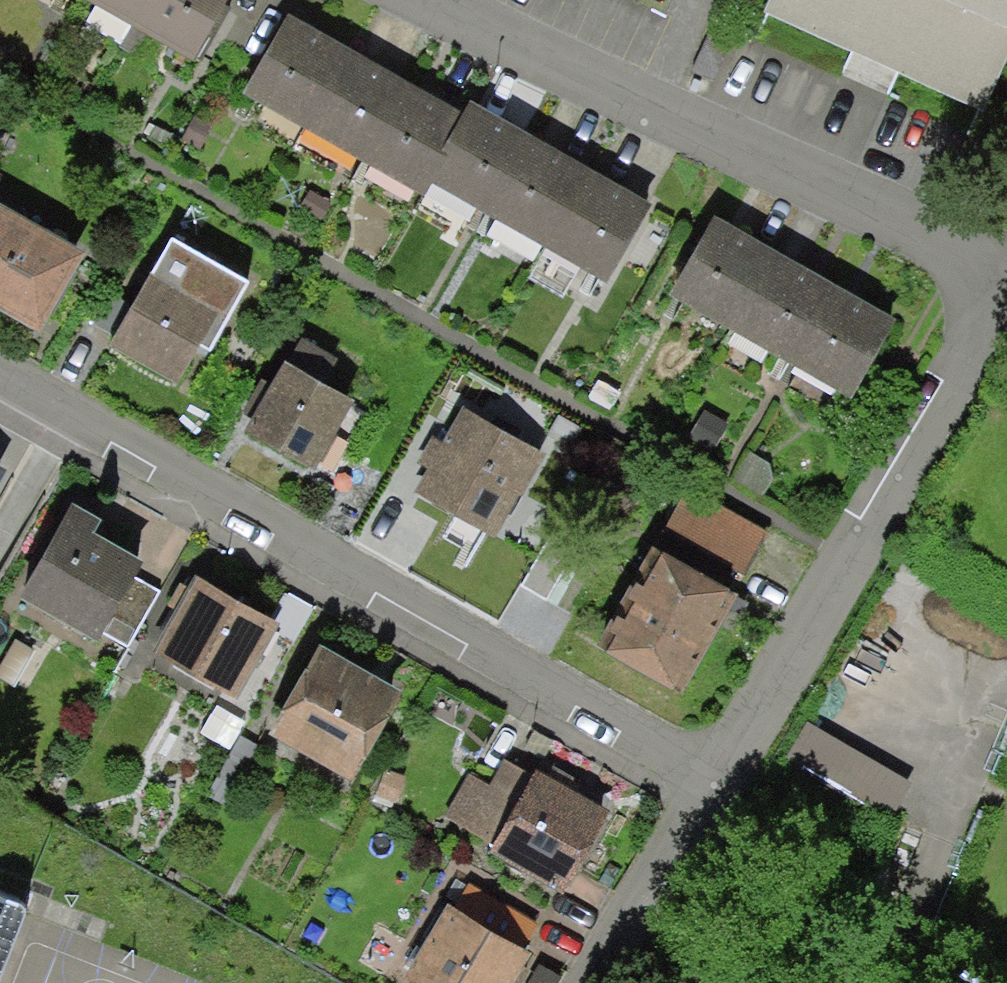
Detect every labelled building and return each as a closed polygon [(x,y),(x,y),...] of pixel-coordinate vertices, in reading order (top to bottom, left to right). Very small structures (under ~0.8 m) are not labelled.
[(222,0),(77,0),(184,63),(222,0)] [(752,1),(1006,112),(1006,0),(753,0),(752,1)] [(451,121),(276,21),(235,93),(410,193),(420,176),(451,121)] [(466,101),(420,176),(597,285),(643,211),(466,101)] [(0,217),(0,311),(28,327),(69,257),(0,217)] [(883,321),(708,218),(661,296),(837,399),(883,321)] [(210,348),(249,281),(174,239),(151,279),(145,276),(107,342),(178,382),(201,343),(210,348)] [(277,360),(234,434),(299,471),(341,397),(277,360)] [(414,498),(493,539),(538,453),(460,412),(414,498)] [(145,577),(64,529),(24,597),(105,645),(145,577)] [(597,648),(672,688),(722,595),(647,555),(597,648)] [(146,655),(226,699),(266,626),(186,582),(146,655)] [(263,733),(334,771),(380,687),(309,649),(263,733)] [(813,716),(787,758),(886,819),(912,777),(813,716)] [(483,849),(554,889),(597,813),(527,773),(483,849)] [(0,891),(0,958),(22,900),(0,891)] [(448,904),(401,982),(486,982),(511,941),(448,904)]
